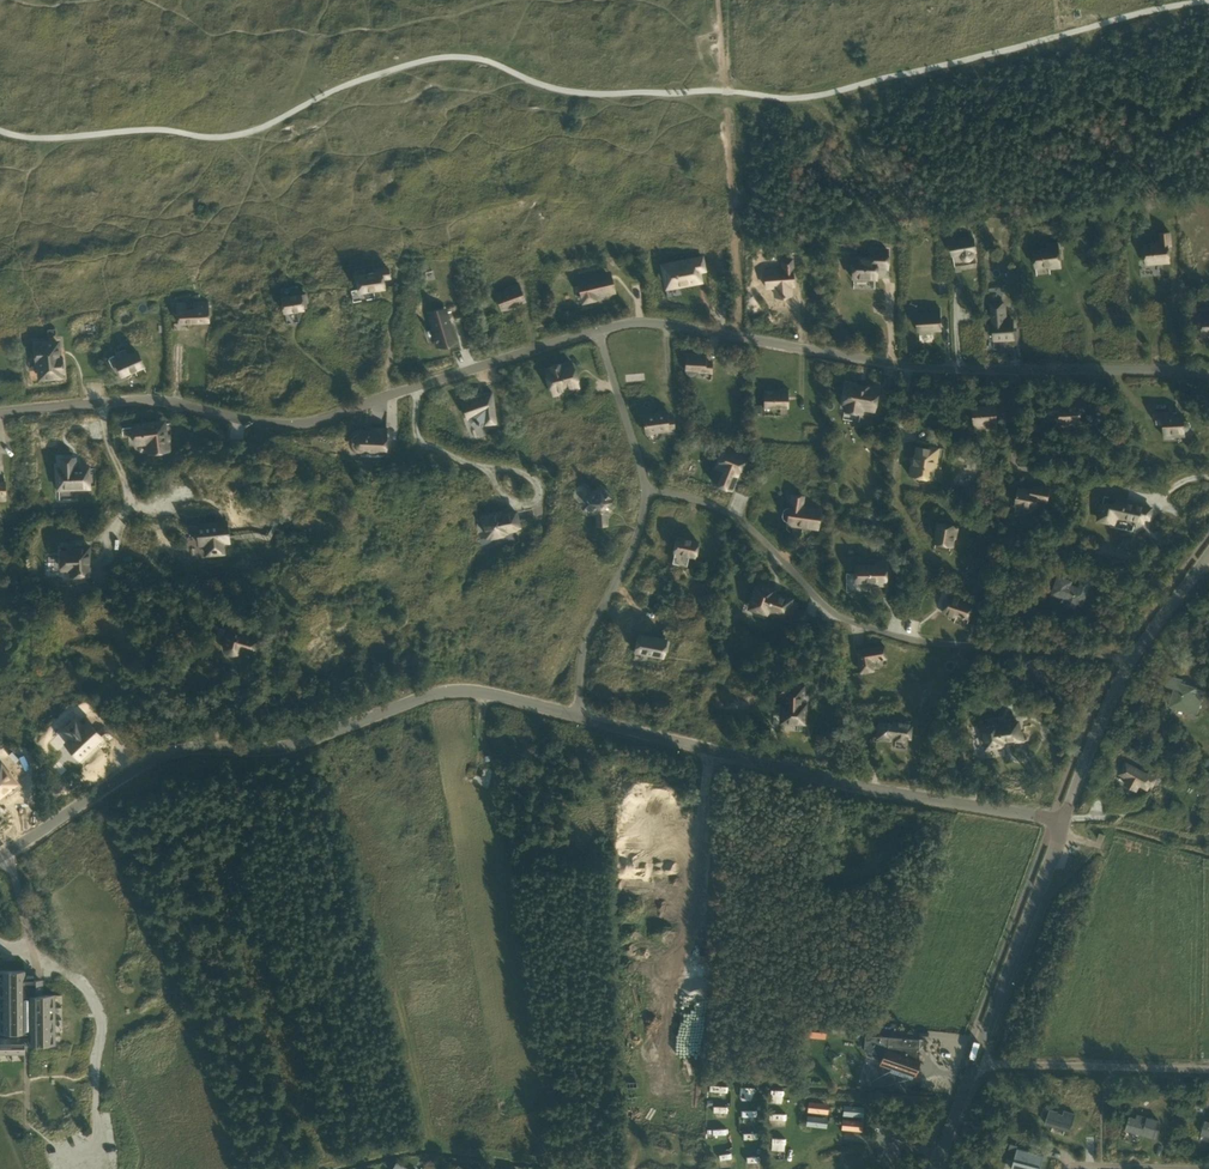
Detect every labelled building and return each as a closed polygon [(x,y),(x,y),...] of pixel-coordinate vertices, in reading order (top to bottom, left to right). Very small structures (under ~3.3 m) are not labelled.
[(1170,262),(1168,243),(1171,242),(1170,232),(1160,233),(1161,243),(1144,244),(1146,264),(1170,262)] [(973,251),(976,251),(974,239),(965,240),(964,237),(950,240),(953,255),(961,254),(961,255),(962,257),(964,259),(966,260),(968,260),(970,259),(972,257),(973,255),(973,253),(973,251)] [(1049,268),(1061,266),(1058,242),(1047,244),(1048,249),(1033,250),(1036,267),(1049,265),(1049,268)] [(852,272),(852,278),(876,279),(876,271),(879,268),(887,268),(887,250),(870,249),(870,258),(852,257),(852,263),(850,265),(850,270),(852,272)] [(674,264),(664,266),(668,286),(682,283),(682,284),(692,283),(691,281),(698,280),(697,272),(705,270),(702,257),(693,258),(694,260),(684,262),(684,261),(674,263),(674,264)] [(783,269),(764,271),(766,287),(774,287),(775,296),(781,295),(781,296),(784,296),(784,295),(790,294),(790,285),(794,285),(792,259),(782,260),(783,269)] [(500,284),(506,306),(524,301),(521,292),(525,291),(518,267),(501,272),(504,283),(500,284)] [(389,277),(388,268),(376,270),(376,272),(356,275),(359,292),(384,288),(383,278),(389,277)] [(589,279),(578,282),(583,302),(595,299),(594,295),(600,293),(600,295),(614,292),(611,279),(610,272),(596,275),(589,277),(589,279)] [(302,303),(307,302),(305,294),(281,298),(284,312),(303,309),(302,303)] [(179,323),(208,322),(207,302),(194,303),(195,310),(186,310),(185,304),(178,304),(179,323)] [(1005,311),(1004,311),(1003,302),(991,303),(994,340),(1014,338),(1013,320),(1006,320),(1005,311)] [(932,333),(932,330),(941,329),(939,307),(932,307),(932,314),(917,315),(918,331),(920,331),(920,334),(932,333)] [(444,308),(429,313),(439,346),(454,341),(444,308)] [(37,346),(35,347),(36,360),(38,360),(39,373),(40,378),(63,376),(63,371),(61,358),(59,358),(58,342),(37,344),(37,346)] [(137,352),(129,356),(126,351),(124,349),(115,353),(114,355),(117,361),(116,361),(122,375),(143,366),(137,352)] [(686,354),(685,371),(685,372),(686,373),(686,374),(687,375),(688,376),(689,376),(690,376),(691,377),(693,376),(694,376),(695,375),(696,374),(697,373),(697,372),(697,371),(711,372),(712,364),(705,363),(705,353),(698,353),(698,355),(686,354)] [(570,387),(577,385),(570,361),(563,363),(545,369),(548,378),(552,376),(557,393),(564,391),(563,389),(570,387)] [(873,410),(877,389),(847,384),(843,405),(845,405),(844,410),(860,412),(861,408),(873,410)] [(787,407),(788,389),(780,389),(780,391),(764,391),(764,407),(787,407)] [(473,398),(462,402),(467,418),(468,418),(470,423),(476,423),(479,423),(479,422),(484,422),(484,424),(495,423),(492,392),(484,394),(481,396),(480,394),(473,396),(473,398)] [(1081,421),(1080,411),(1087,411),(1086,401),(1079,402),(1080,405),(1063,406),(1063,403),(1046,404),(1046,413),(1060,412),(1060,423),(1081,421)] [(997,428),(997,422),(996,404),(988,405),(988,407),(973,408),(974,424),(986,423),(987,429),(997,428)] [(666,418),(665,411),(658,412),(658,414),(643,416),(646,433),(660,431),(661,435),(667,434),(666,430),(674,429),(672,417),(666,418)] [(356,433),(352,437),(350,442),(351,446),(355,449),(359,450),(359,457),(360,457),(360,451),(385,451),(384,458),(385,458),(387,413),(386,413),(386,431),(378,430),(371,430),(372,412),(371,412),(370,433),(360,433),(356,433)] [(1186,421),(1184,421),(1184,415),(1173,416),(1173,412),(1156,413),(1157,422),(1164,422),(1164,438),(1173,437),(1173,433),(1184,432),(1187,432),(1189,430),(1190,427),(1190,425),(1189,422),(1186,421)] [(163,423),(132,427),(134,443),(135,443),(136,444),(141,443),(142,442),(149,441),(150,454),(171,451),(169,434),(168,435),(166,423),(163,423)] [(924,481),(925,479),(925,478),(930,478),(933,456),(936,457),(938,448),(929,446),(928,449),(915,447),(913,464),(910,463),(908,475),(915,476),(915,477),(916,479),(917,481),(919,482),(922,482),(924,481)] [(717,484),(731,490),(735,479),(734,479),(737,473),(738,474),(745,456),(724,448),(717,465),(719,466),(717,471),(721,473),(717,484)] [(60,470),(58,470),(58,488),(88,487),(87,469),(74,469),(74,464),(75,463),(75,458),(59,459),(60,470)] [(1032,484),(1031,491),(1019,489),(1016,504),(1035,508),(1037,501),(1048,503),(1051,487),(1032,484)] [(614,498),(603,488),(600,492),(596,488),(587,499),(590,502),(587,506),(598,515),(598,519),(597,519),(597,526),(606,526),(606,518),(605,519),(605,515),(614,505),(611,501),(614,498)] [(790,505),(789,505),(788,506),(787,506),(785,507),(785,508),(784,509),(783,510),(783,511),(783,512),(783,513),(783,514),(783,516),(783,517),(784,518),(785,519),(786,520),(787,520),(787,524),(818,528),(820,509),(801,506),(803,496),(792,494),(791,505),(790,505)] [(1116,498),(1115,502),(1107,500),(1106,504),(1100,503),(1096,520),(1116,525),(1118,516),(1143,521),(1144,517),(1149,518),(1152,508),(1147,507),(1147,506),(1126,502),(1127,501),(1116,498)] [(495,514),(482,517),(486,534),(492,533),(497,536),(503,535),(506,529),(519,526),(516,511),(496,516),(495,514)] [(229,541),(226,521),(196,525),(199,544),(205,543),(207,554),(223,552),(222,541),(229,541)] [(956,537),(957,528),(957,526),(939,523),(935,542),(952,545),(954,537),(956,537)] [(673,552),(695,557),(698,541),(676,537),(673,552)] [(69,552),(61,552),(62,568),(71,568),(72,575),(88,574),(88,567),(90,567),(89,547),(68,547),(69,552)] [(886,584),(885,560),(875,560),(875,565),(855,565),(855,582),(868,582),(868,585),(886,584)] [(977,587),(981,580),(967,573),(963,580),(977,587)] [(1088,589),(1091,581),(1082,578),(1080,583),(1082,584),(1080,589),(1069,585),(1070,582),(1059,577),(1053,593),(1068,598),(1066,605),(1074,607),(1076,601),(1082,603),(1087,588),(1088,589)] [(750,605),(748,610),(767,616),(769,612),(769,610),(773,611),(772,613),(787,618),(790,609),(788,608),(791,599),(778,595),(774,594),(774,596),(772,595),(774,589),(757,584),(750,605)] [(969,618),(973,607),(962,603),(963,600),(949,595),(943,613),(956,617),(957,614),(969,618)] [(228,629),(224,645),(225,650),(228,653),(232,654),(237,653),(240,650),(241,648),(254,652),(257,641),(244,637),(245,634),(228,629)] [(666,642),(666,639),(638,634),(634,652),(638,652),(663,657),(666,642)] [(873,660),(886,658),(884,645),(856,650),(860,672),(871,671),(871,667),(874,666),(873,660)] [(803,686),(777,685),(776,694),(785,695),(784,703),(781,703),(781,719),(804,720),(805,704),(799,704),(800,695),(802,695),(803,686)] [(76,719),(63,731),(70,739),(66,744),(79,758),(101,737),(88,723),(83,727),(76,719)] [(878,722),(876,739),(886,739),(886,736),(896,737),(895,740),(904,741),(904,737),(910,738),(910,741),(921,742),(922,725),(911,725),(910,725),(910,723),(892,721),(892,723),(891,723),(878,722)] [(984,724),(982,724),(986,746),(1004,743),(1004,741),(1009,740),(1010,742),(1013,742),(1014,746),(1014,741),(1027,739),(1027,738),(1024,739),(1022,731),(1026,730),(1025,725),(1024,726),(1025,730),(1020,731),(1018,722),(1015,722),(1010,723),(1006,724),(1007,725),(1001,726),(1000,721),(998,721),(993,722),(989,723),(984,724)] [(0,763),(0,791),(13,781),(14,781),(0,763)] [(1147,774),(1125,763),(1119,773),(1128,778),(1125,784),(1136,790),(1139,784),(1147,788),(1150,783),(1153,784),(1155,779),(1158,773),(1150,769),(1147,774)] [(25,1053),(25,1042),(29,1042),(29,1045),(37,1045),(37,1048),(49,1048),(49,1045),(55,1045),(55,995),(42,995),(42,982),(42,979),(34,979),(34,976),(27,976),(27,979),(25,979),(24,970),(0,971),(0,1054),(25,1053)] [(805,1022),(804,1035),(824,1037),(825,1024),(805,1022)] [(865,1035),(864,1049),(883,1055),(879,1065),(890,1068),(892,1064),(916,1072),(920,1060),(915,1059),(916,1049),(918,1049),(919,1039),(888,1036),(878,1036),(865,1035)] [(828,1103),(808,1102),(807,1112),(828,1114),(828,1103)] [(864,1107),(843,1105),(843,1116),(864,1117),(864,1107)] [(1050,1109),(1046,1124),(1070,1131),(1075,1114),(1068,1112),(1064,1111),(1063,1115),(1057,1113),(1057,1112),(1050,1109)] [(1157,1139),(1159,1131),(1156,1130),(1159,1121),(1141,1115),(1140,1119),(1130,1117),(1126,1130),(1157,1139)] [(827,1127),(828,1118),(807,1116),(806,1126),(827,1127)] [(863,1122),(842,1119),(841,1129),(862,1132),(863,1122)] [(1044,1155),(1017,1148),(1011,1168),(1041,1168),(1044,1155)]
